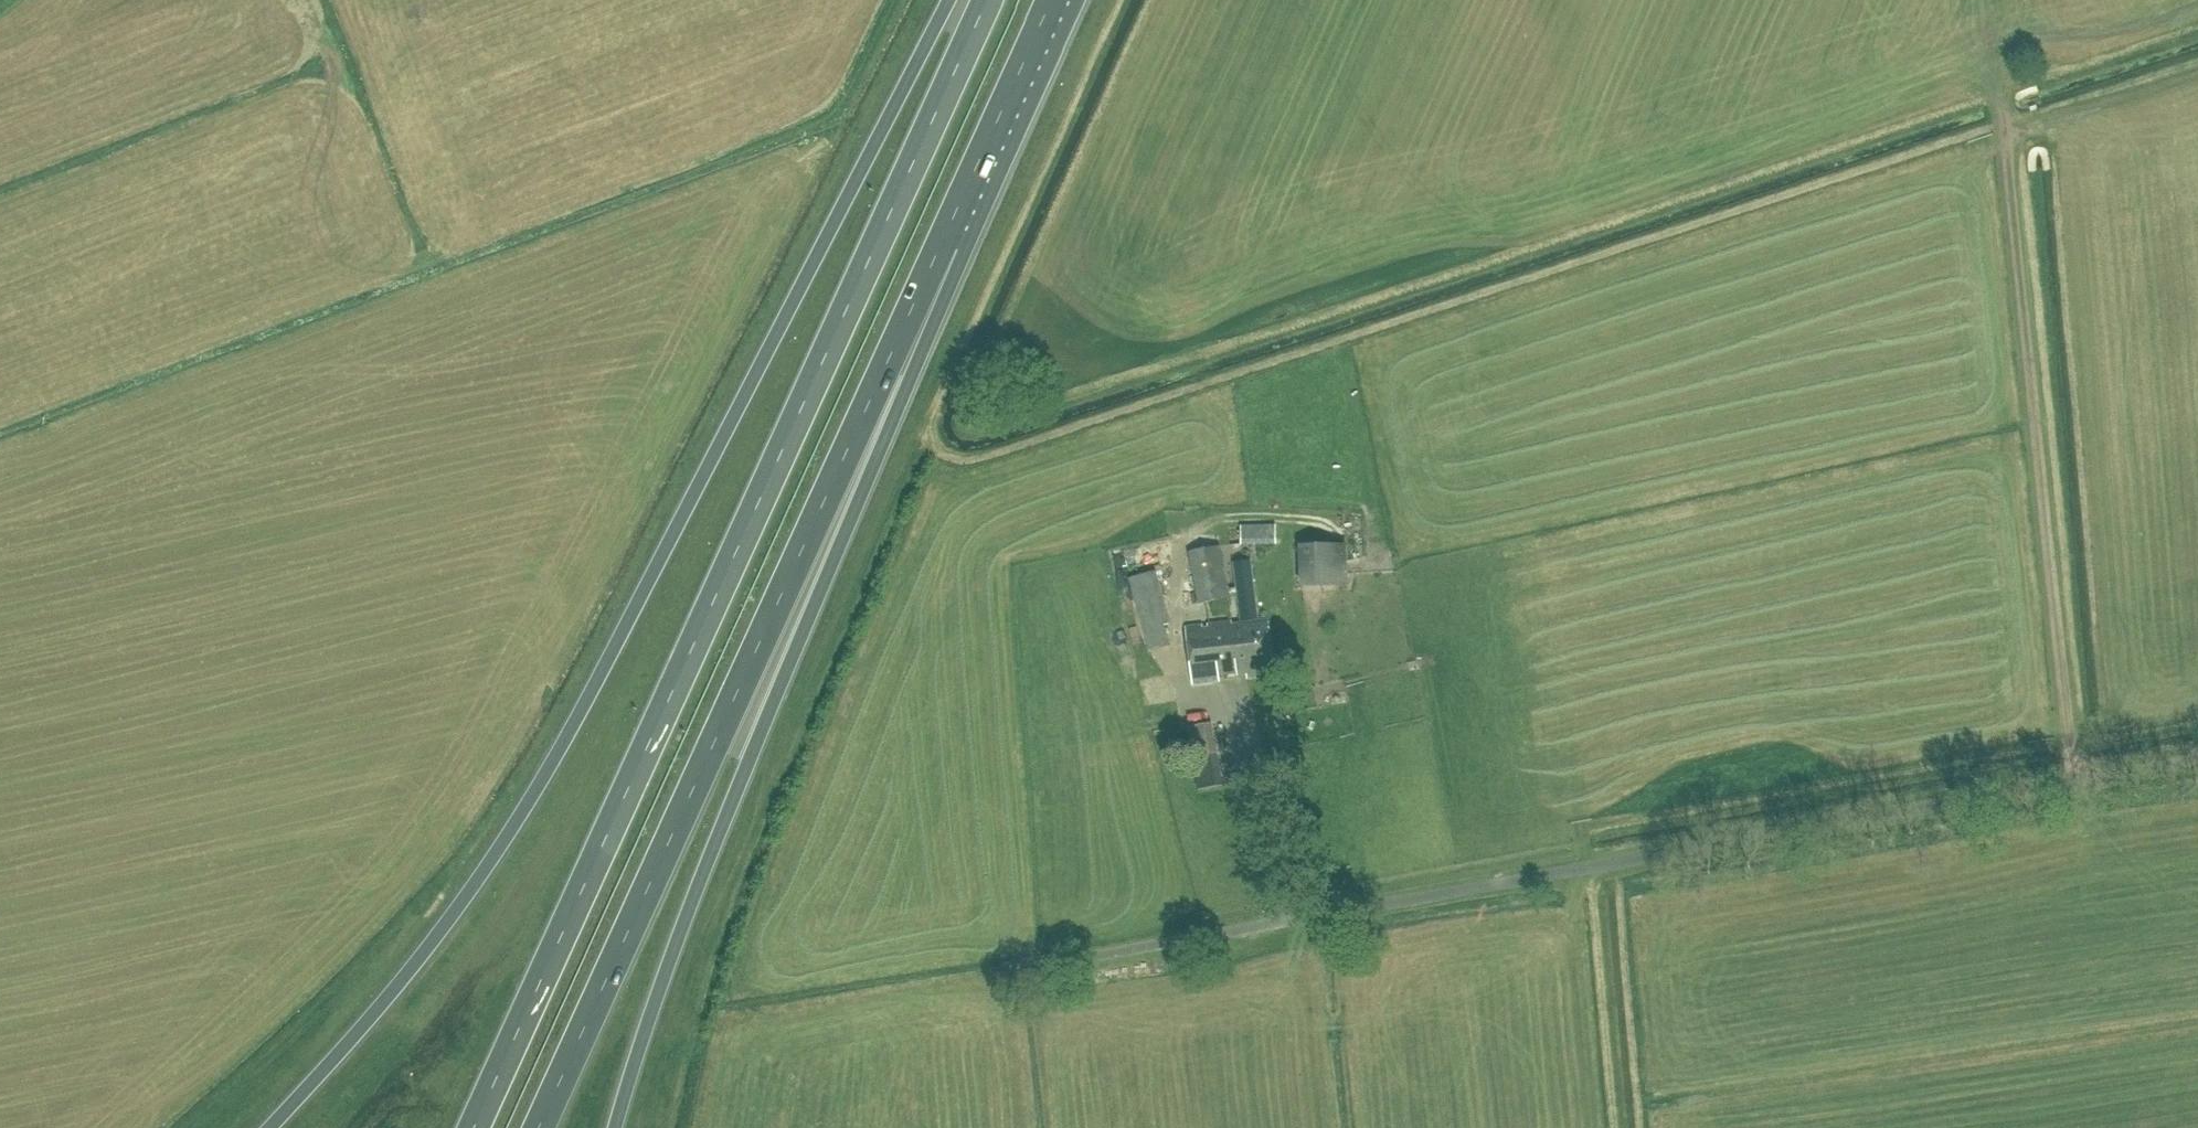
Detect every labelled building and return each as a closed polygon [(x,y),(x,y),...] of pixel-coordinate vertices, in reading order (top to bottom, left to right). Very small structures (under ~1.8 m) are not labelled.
[(1278,546),(1277,527),(1241,528),(1242,547),(1278,546)] [(1348,587),(1346,545),(1298,546),(1299,589),(1348,587)] [(1229,600),(1220,547),(1187,553),(1196,605),(1229,600)] [(1168,622),(1156,571),(1126,578),(1148,650),(1168,645),(1163,624),(1168,622)] [(1230,624),(1186,629),(1192,678),(1244,672),(1245,679),(1274,676),(1266,619),(1230,624)] [(1218,756),(1213,724),(1188,728),(1193,760),(1218,756)]
